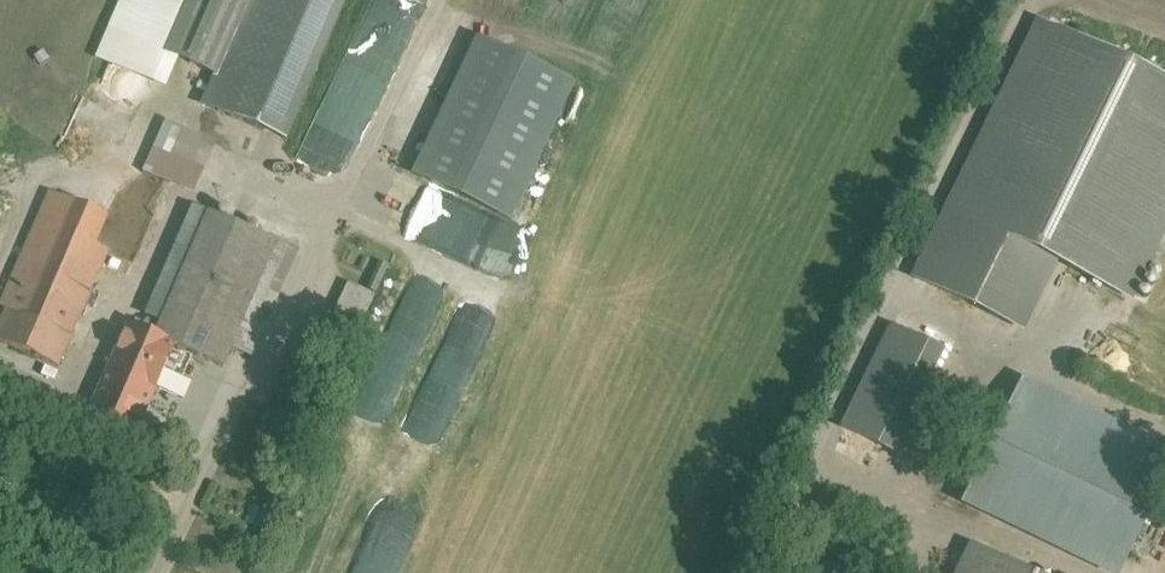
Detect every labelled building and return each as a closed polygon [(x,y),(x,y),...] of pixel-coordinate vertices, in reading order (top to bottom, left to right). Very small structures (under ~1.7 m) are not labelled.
[(205,111),(279,142),(339,0),(122,0),(94,66),(205,111)] [(1039,27),(914,285),(1019,336),(1054,265),(1130,302),(1164,230),(1164,88),(1039,27)] [(203,142),(165,123),(145,161),(183,181),(203,142)] [(274,227),(203,198),(147,333),(130,325),(89,422),(136,442),(171,358),(212,376),(274,227)] [(40,215),(0,311),(0,342),(66,370),(115,251),(98,244),(109,218),(74,203),(65,225),(40,215)] [(323,323),(351,337),(368,299),(341,286),(323,323)] [(920,372),(875,351),(842,421),(888,442),(920,372)] [(1029,377),(979,483),(1100,538),(1117,501),(1164,523),(1164,438),(1029,377)] [(964,541),(949,572),(1033,572),(964,541)]
